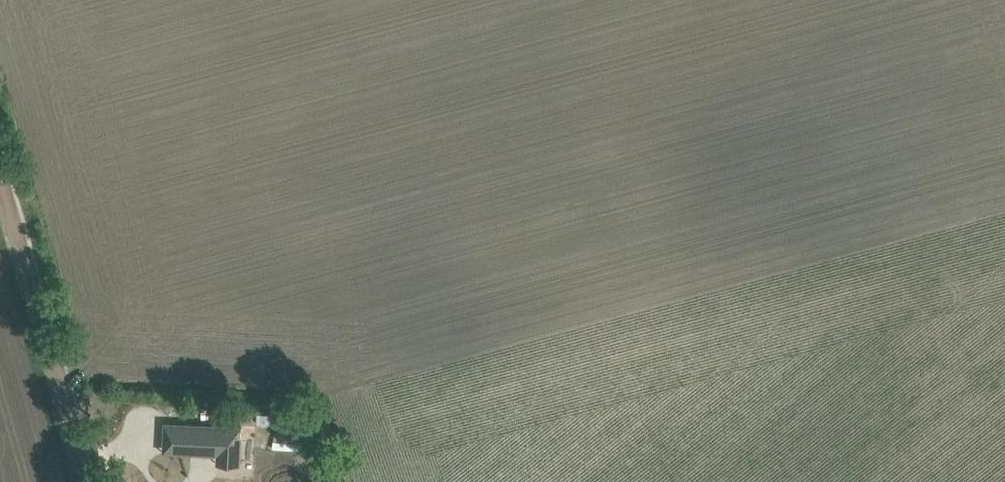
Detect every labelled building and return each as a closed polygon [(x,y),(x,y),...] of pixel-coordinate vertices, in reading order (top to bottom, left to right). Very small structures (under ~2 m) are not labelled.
[(164,437),(182,438),(181,453),(218,455),(240,456),(241,426),(165,423),(164,437)]
